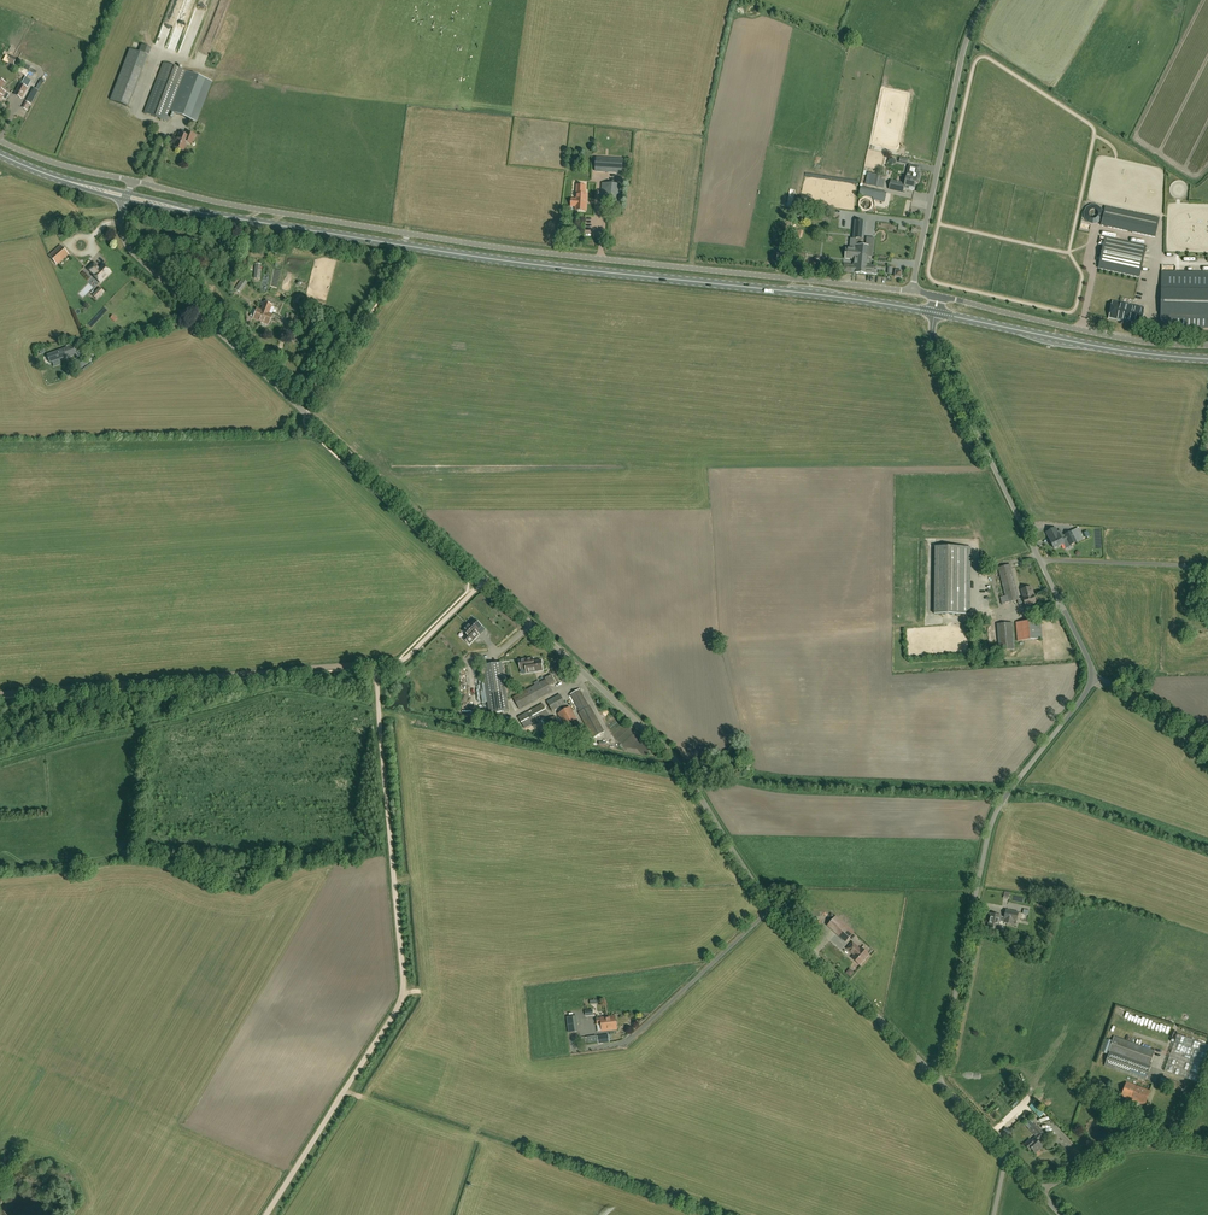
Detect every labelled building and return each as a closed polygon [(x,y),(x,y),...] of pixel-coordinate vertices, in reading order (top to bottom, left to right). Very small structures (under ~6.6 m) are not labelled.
[(201,8),(209,9),(210,0),(202,0),(201,8)] [(203,53),(209,55),(217,32),(216,32),(217,26),(212,24),(203,53)] [(128,107),(148,56),(130,49),(110,100),(128,107)] [(7,62),(5,66),(11,68),(13,64),(13,65),(16,60),(9,57),(6,56),(4,59),(7,61),(7,62)] [(171,112),(196,122),(211,81),(163,63),(144,113),(167,122),(171,112)] [(20,84),(14,95),(21,99),(27,88),(20,84)] [(2,98),(6,100),(9,94),(6,92),(6,93),(0,90),(1,89),(0,88),(0,101),(2,98)] [(25,108),(30,111),(38,92),(35,90),(29,104),(27,103),(25,108)] [(612,143),(615,135),(605,131),(602,138),(612,143)] [(192,144),(195,135),(188,133),(187,136),(179,134),(174,147),(183,151),(186,142),(192,144)] [(596,171),(622,173),(623,160),(597,158),(596,171)] [(911,178),(919,180),(921,173),(919,173),(920,167),(909,165),(907,174),(911,175),(911,178)] [(883,177),(873,174),(871,185),(880,188),(883,177)] [(919,180),(911,178),(906,177),(905,183),(891,180),(889,189),(903,192),(905,186),(910,187),(909,190),(915,191),(915,188),(916,182),(919,183),(919,180)] [(602,195),(601,201),(620,202),(621,185),(608,184),(607,196),(602,195)] [(587,195),(586,195),(586,186),(577,185),(576,194),(576,200),(571,199),(571,207),(576,207),(575,211),(583,211),(584,201),(586,201),(587,195)] [(863,195),(873,198),(885,200),(887,193),(875,190),(875,191),(865,189),(863,195)] [(1101,226),(1107,227),(1155,237),(1159,219),(1111,208),(1105,207),(1101,226)] [(853,239),(856,239),(861,239),(864,240),(865,222),(855,221),(853,239)] [(1146,246),(1105,238),(1098,268),(1139,277),(1146,246)] [(856,273),(866,274),(866,273),(877,274),(877,266),(867,265),(867,260),(868,257),(868,256),(872,256),(873,247),(869,247),(867,247),(860,246),(861,239),(856,239),(855,246),(855,249),(846,248),(845,259),(854,260),(854,266),(844,265),(844,272),(856,273)] [(61,246),(49,256),(57,265),(68,255),(61,246)] [(253,264),(253,260),(244,259),(243,269),(252,271),(252,270),(251,270),(252,264),(253,264)] [(100,283),(110,273),(103,265),(99,269),(94,264),(88,269),(93,274),(93,275),(100,283)] [(1160,327),(1207,328),(1207,272),(1162,271),(1160,327)] [(234,289),(240,293),(248,281),(244,278),(241,282),(240,282),(234,289)] [(104,292),(99,288),(92,296),(96,300),(104,292)] [(1140,325),(1143,309),(1113,302),(1109,318),(1140,325)] [(268,325),(272,315),(268,313),(271,305),(264,303),(261,310),(257,309),(253,319),(268,325)] [(50,363),(72,355),(76,354),(74,349),(72,346),(47,355),(50,363)] [(90,362),(85,355),(80,359),(75,363),(80,370),(85,366),(90,362)] [(46,374),(48,383),(57,381),(56,372),(46,374)] [(1065,536),(1064,537),(1061,530),(1057,532),(1057,530),(1053,532),(1052,530),(1047,532),(1049,538),(1050,541),(1054,549),(1064,544),(1063,542),(1067,540),(1070,546),(1078,542),(1072,531),(1064,535),(1065,536)] [(934,614),(970,614),(971,547),(935,547),(934,614)] [(1028,596),(1024,597),(1023,597),(1023,598),(1019,599),(1011,564),(998,567),(1005,596),(1000,597),(1002,604),(1017,600),(1019,604),(1024,603),(1025,606),(1036,603),(1034,595),(1033,595),(1029,597),(1028,596)] [(1029,597),(1033,595),(1031,587),(1021,590),(1024,597),(1028,596),(1029,597)] [(1199,613),(1207,612),(1206,605),(1198,606),(1199,613)] [(463,631),(467,634),(463,638),(469,645),(479,635),(476,632),(482,626),(474,619),(463,631)] [(1018,641),(1042,639),(1041,620),(1016,623),(1018,641)] [(999,651),(1014,650),(1012,623),(997,624),(999,651)] [(533,661),(533,658),(519,660),(520,669),(526,668),(527,673),(543,670),(541,660),(533,661)] [(490,713),(509,711),(502,663),(482,666),(490,713)] [(555,683),(556,683),(551,675),(545,678),(546,679),(540,683),(535,685),(513,697),(519,709),(552,691),(549,686),(555,683)] [(570,694),(579,712),(578,712),(593,739),(605,732),(590,706),(589,706),(580,689),(570,694)] [(552,711),(565,704),(560,694),(547,701),(552,711)] [(524,728),(549,715),(543,704),(518,717),(524,728)] [(557,714),(564,727),(571,739),(584,733),(571,707),(557,714)] [(553,734),(562,729),(556,716),(543,722),(547,730),(550,729),(553,734)] [(1016,925),(1019,912),(1006,910),(1005,917),(1001,916),(1001,915),(991,913),(988,927),(998,929),(1000,921),(1004,922),(1016,925)] [(836,917),(828,926),(846,942),(854,933),(836,917)] [(859,954),(863,949),(861,948),(860,949),(853,943),(847,949),(851,952),(854,949),(859,954)] [(869,954),(863,949),(859,954),(854,949),(851,952),(855,955),(852,958),(859,965),(869,954)] [(598,1032),(602,1031),(617,1029),(615,1015),(596,1018),(597,1025),(598,1032)] [(577,1016),(566,1017),(569,1033),(579,1032),(577,1016)] [(1153,1037),(1156,1035),(1150,1029),(1147,1032),(1153,1037)] [(1176,1034),(1165,1072),(1200,1082),(1207,1054),(1207,1044),(1176,1034)] [(1109,1051),(1110,1051),(1105,1065),(1145,1080),(1150,1066),(1149,1065),(1154,1051),(1114,1036),(1109,1051)] [(1182,1094),(1185,1085),(1161,1076),(1157,1084),(1182,1094)] [(1134,1100),(1139,1087),(1126,1082),(1121,1096),(1134,1100)] [(1139,1087),(1134,1100),(1145,1105),(1150,1091),(1139,1087)] [(1038,1120),(1044,1116),(1036,1103),(1031,1106),(1038,1120)] [(1036,1124),(1030,1119),(1024,1124),(1036,1137),(1031,1141),(1030,1139),(1024,1144),(1029,1150),(1031,1149),(1033,1152),(1035,1154),(1040,1150),(1039,1149),(1045,1144),(1040,1138),(1041,1137),(1043,1139),(1044,1139),(1046,1138),(1046,1136),(1036,1124)]
